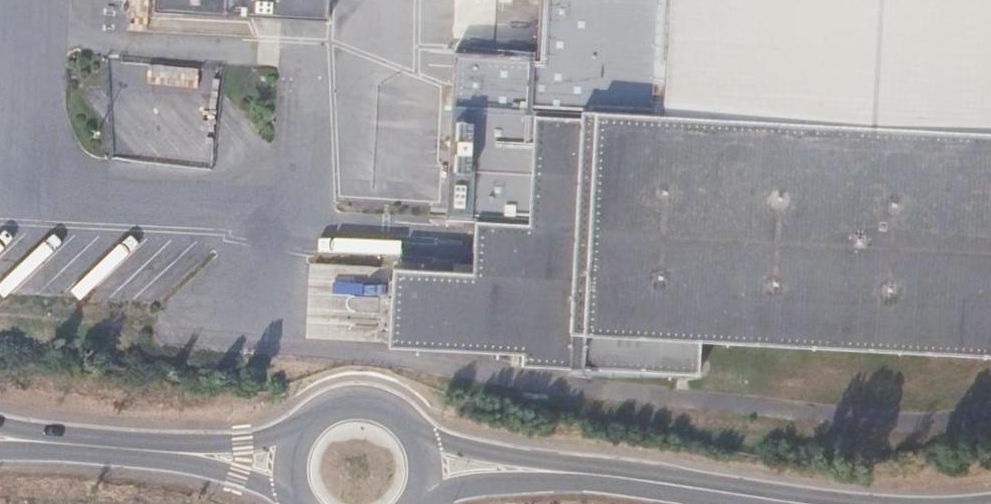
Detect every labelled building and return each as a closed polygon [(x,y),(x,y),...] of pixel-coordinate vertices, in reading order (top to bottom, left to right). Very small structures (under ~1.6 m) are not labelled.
[(163,10),(337,19),(338,0),(163,0),(163,10)] [(531,56),(447,52),(440,183),(439,208),(488,211),(488,223),(491,275),(411,271),(403,342),(543,346),(543,362),(715,377),(718,334),(990,350),(990,0),(534,0),(531,56)] [(211,157),(213,100),(130,97),(128,154),(211,157)]
